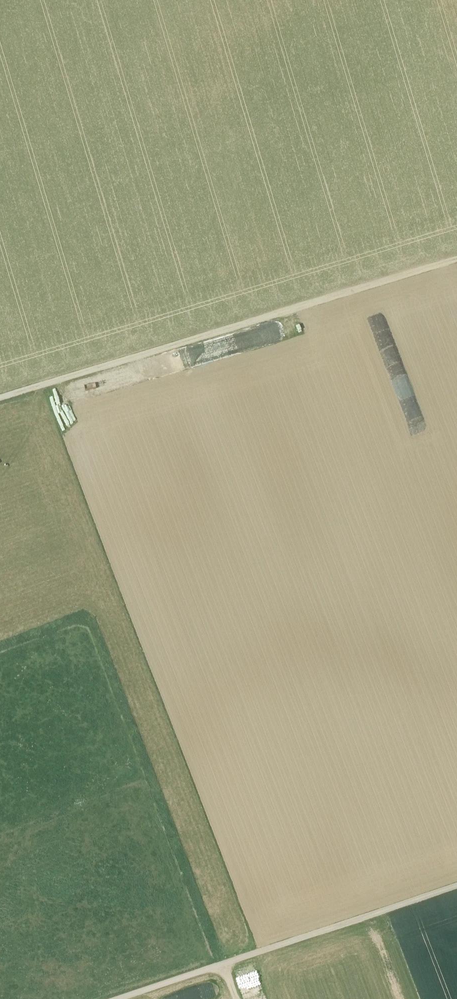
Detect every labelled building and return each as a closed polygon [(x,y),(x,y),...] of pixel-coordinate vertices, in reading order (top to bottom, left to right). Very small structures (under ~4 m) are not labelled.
[(250,998),(267,998),(264,989),(248,993),(250,998)]
